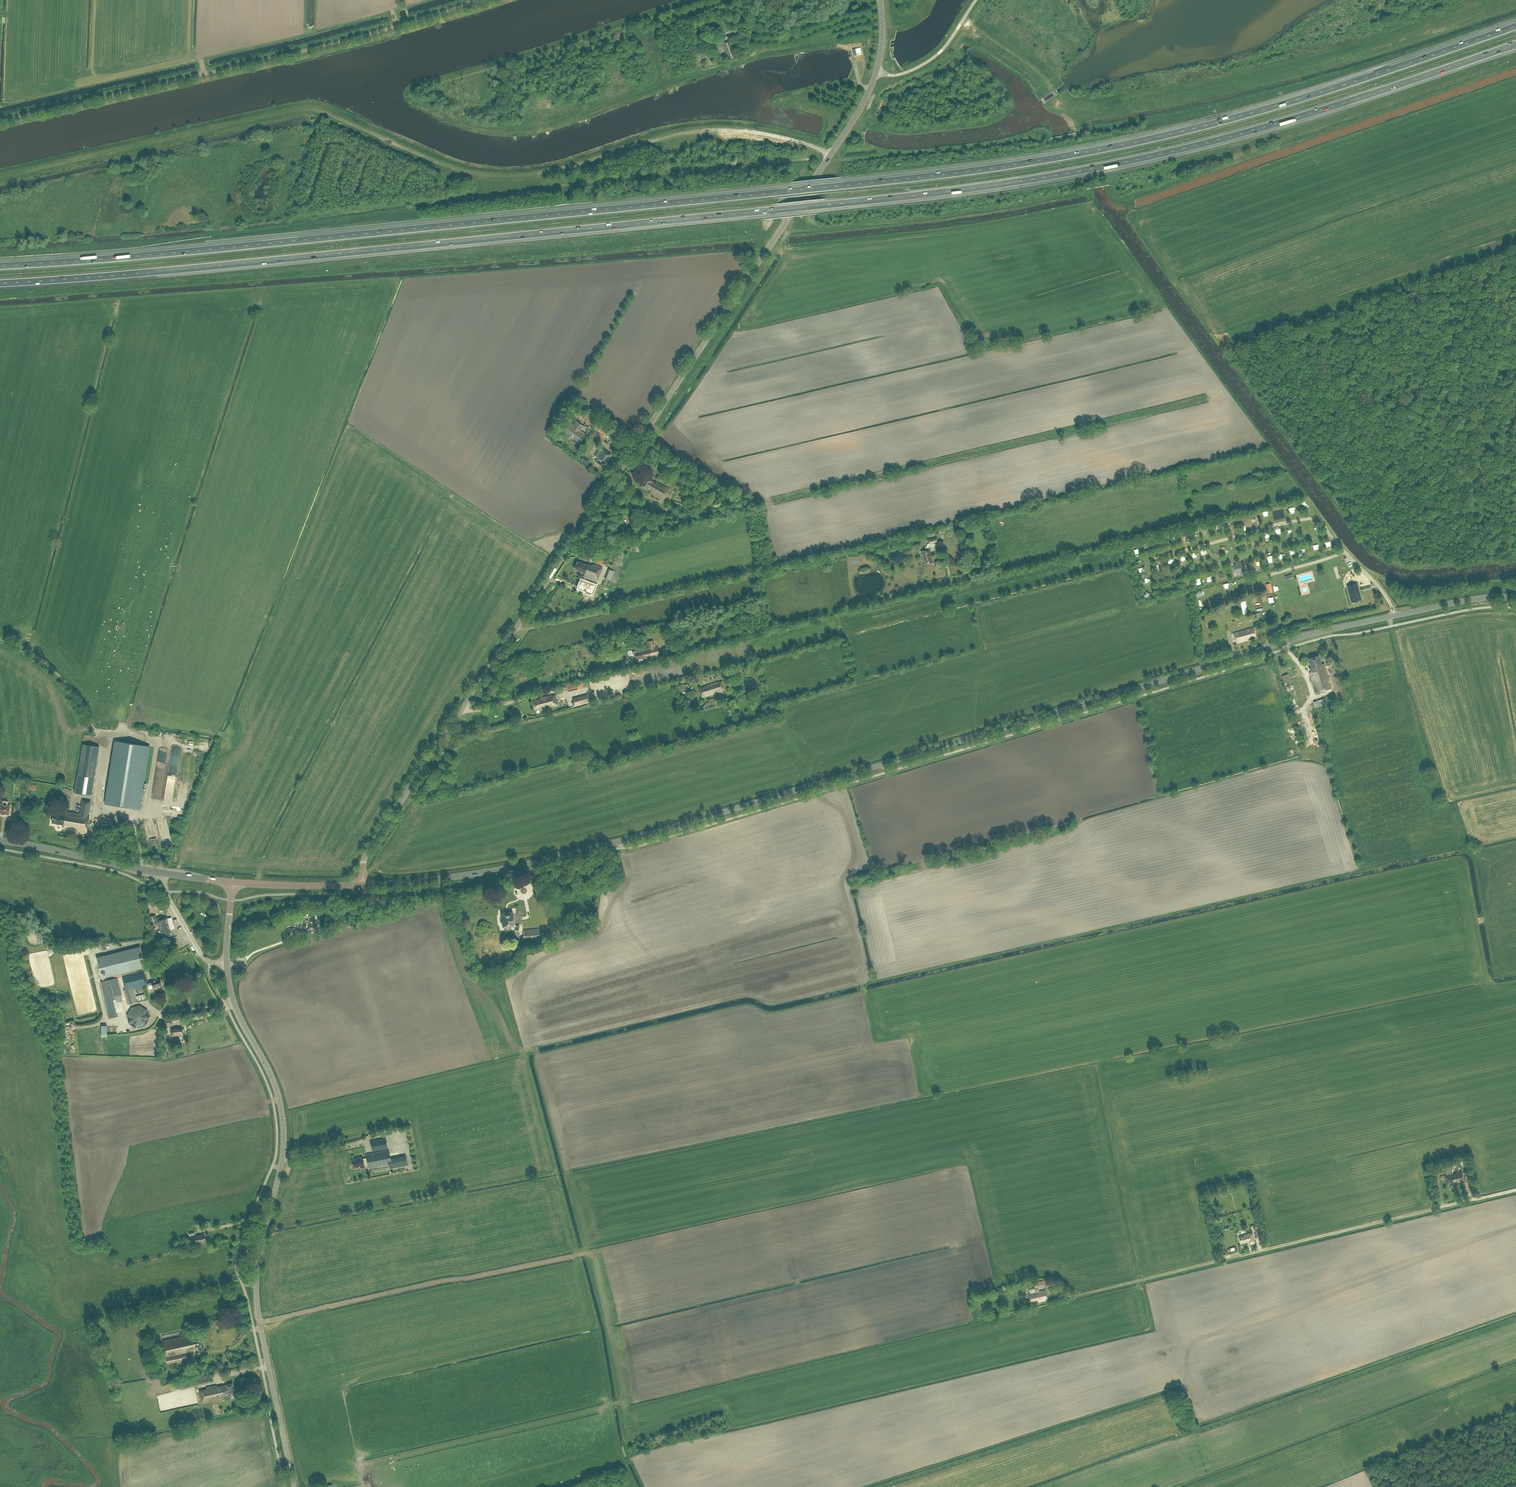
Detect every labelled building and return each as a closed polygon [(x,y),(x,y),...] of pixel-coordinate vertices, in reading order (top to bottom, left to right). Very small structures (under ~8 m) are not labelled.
[(733,54),(735,54),(730,40),(721,43),(726,57),(728,56),(729,58),(733,56),(733,54)] [(579,443),(586,434),(580,431),(583,427),(576,421),(573,425),(570,423),(569,424),(566,422),(563,426),(566,428),(563,431),(569,435),(569,437),(572,440),(573,438),(579,443)] [(611,455),(602,449),(601,451),(599,449),(594,456),(597,458),(596,459),(595,461),(596,462),(600,465),(601,465),(602,463),(604,465),(611,455)] [(663,500),(669,489),(655,481),(654,483),(651,481),(651,480),(646,477),(640,487),(646,490),(646,489),(650,491),(649,493),(663,500)] [(922,551),(925,564),(932,563),(931,556),(930,549),(922,551)] [(583,580),(584,580),(586,578),(596,582),(602,568),(593,564),(592,566),(588,564),(587,565),(577,561),(574,569),(584,574),(583,577),(584,577),(583,580)] [(1243,562),(1233,564),(1236,575),(1237,574),(1237,576),(1243,574),(1242,573),(1246,571),(1243,562)] [(610,568),(606,578),(612,580),(616,571),(610,568)] [(593,584),(584,580),(583,580),(582,579),(579,587),(590,591),(593,584)] [(1348,588),(1352,602),(1361,600),(1357,586),(1348,588)] [(1248,638),(1256,636),(1254,628),(1249,629),(1234,633),(1236,643),(1248,640),(1248,638)] [(636,659),(646,657),(647,659),(659,656),(657,646),(655,647),(653,640),(648,641),(649,648),(643,649),(643,651),(636,652),(633,652),(634,656),(635,655),(636,659)] [(1315,693),(1332,689),(1325,664),(1321,664),(1319,656),(1308,659),(1311,668),(1310,668),(1311,672),(1309,673),(1315,693)] [(702,697),(725,690),(723,681),(719,682),(718,681),(706,685),(706,686),(699,688),(702,697)] [(587,694),(572,698),(575,706),(589,702),(587,694)] [(542,709),(558,705),(555,695),(552,696),(552,695),(539,698),(539,700),(533,701),(535,709),(541,708),(542,709)] [(706,703),(707,706),(710,706),(709,705),(715,703),(713,698),(708,700),(708,702),(706,703)] [(106,804),(140,810),(150,747),(116,742),(106,804)] [(80,760),(75,793),(91,796),(97,763),(80,760)] [(0,809),(0,813),(9,815),(10,806),(8,805),(8,801),(3,800),(2,805),(1,804),(0,809)] [(54,813),(52,823),(64,825),(63,829),(87,832),(90,815),(88,815),(91,801),(82,800),(80,813),(63,811),(63,815),(54,813)] [(514,926),(513,912),(501,913),(503,927),(514,926)] [(167,918),(156,921),(155,915),(148,917),(151,925),(158,924),(162,938),(172,935),(170,930),(174,928),(171,917),(167,918)] [(523,930),(524,940),(539,938),(538,929),(523,930)] [(122,994),(118,978),(122,977),(125,991),(124,991),(127,1004),(137,1002),(134,989),(152,985),(153,989),(154,989),(154,990),(156,989),(156,988),(162,987),(160,980),(155,981),(155,980),(147,982),(146,976),(145,976),(143,969),(148,968),(147,962),(144,963),(140,947),(97,958),(102,979),(102,978),(103,981),(101,982),(110,1019),(118,1017),(113,1001),(116,1000),(115,996),(122,994)] [(129,1021),(137,1027),(144,1025),(149,1017),(147,1009),(139,1004),(131,1006),(127,1013),(129,1021)] [(172,1036),(183,1034),(182,1027),(171,1029),(172,1036)] [(373,1151),(388,1149),(386,1138),(371,1141),(373,1151)] [(389,1169),(408,1165),(406,1156),(391,1159),(389,1150),(366,1155),(367,1158),(363,1159),(363,1157),(356,1158),(356,1159),(352,1160),(354,1169),(361,1167),(361,1168),(365,1168),(364,1165),(368,1165),(369,1168),(389,1165),(389,1169)] [(1462,1171),(1455,1172),(1456,1174),(1454,1174),(1454,1173),(1453,1173),(1455,1183),(1464,1181),(1462,1171)] [(1455,1183),(1453,1173),(1444,1175),(1447,1186),(1456,1184),(1455,1183)] [(1255,1242),(1253,1233),(1244,1235),(1245,1236),(1240,1237),(1241,1243),(1250,1241),(1250,1244),(1255,1242)] [(196,1243),(206,1241),(204,1234),(195,1236),(196,1243)] [(1031,1302),(1037,1300),(1038,1302),(1048,1300),(1046,1290),(1039,1291),(1039,1289),(1044,1287),(1043,1281),(1034,1283),(1035,1288),(1034,1288),(1030,1288),(1030,1289),(1029,1290),(1030,1293),(1029,1293),(1031,1302)] [(186,1351),(202,1347),(200,1336),(193,1337),(192,1334),(163,1341),(168,1363),(188,1359),(186,1351)] [(210,1382),(208,1375),(178,1381),(180,1389),(210,1382)] [(235,1394),(233,1383),(232,1383),(226,1385),(227,1385),(217,1387),(217,1385),(206,1387),(207,1389),(199,1391),(202,1403),(224,1398),(224,1396),(229,1395),(235,1394)]
